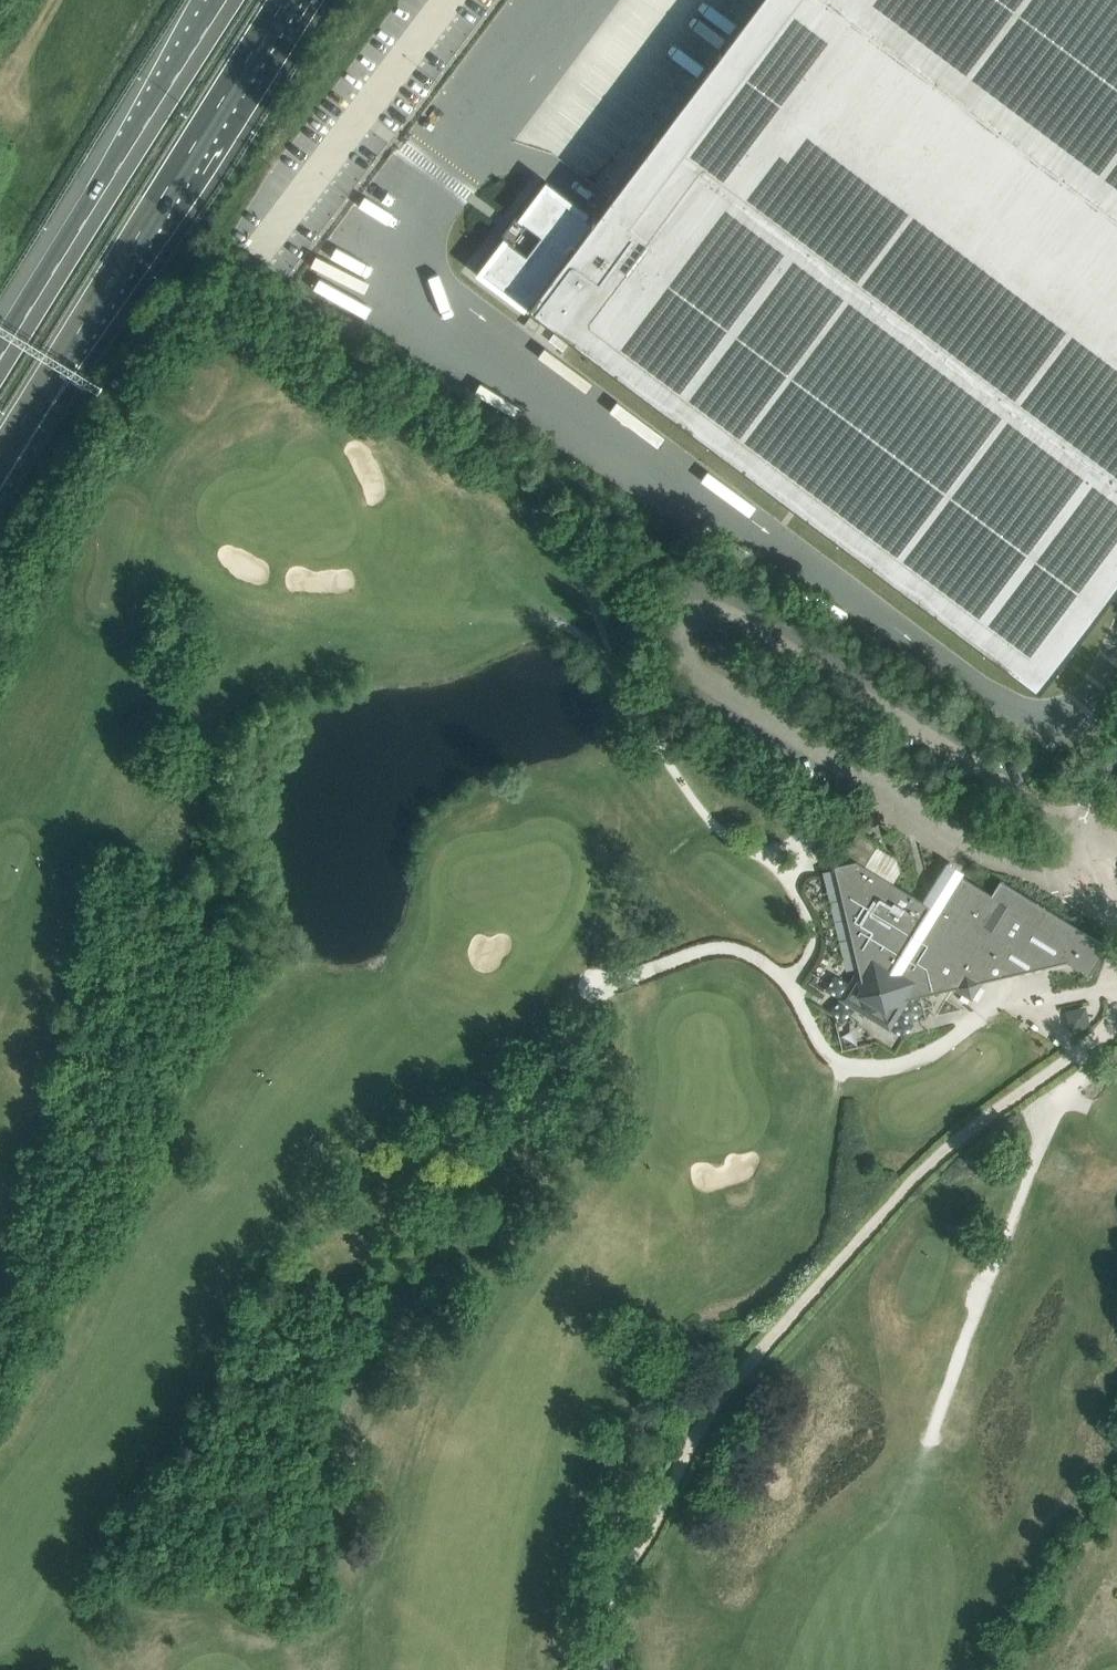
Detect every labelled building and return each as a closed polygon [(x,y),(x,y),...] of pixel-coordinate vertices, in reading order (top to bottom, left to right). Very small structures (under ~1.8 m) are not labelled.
[(482,272),(1039,691),(1115,590),(1116,587),(1116,0),(758,0),(593,220),(547,186),(482,272)] [(879,844),(860,832),(858,831),(845,853),(856,860),(866,866),(879,844)] [(856,860),(835,865),(840,886),(859,968),(840,998),(890,1029),(909,998),(924,995),(955,987),(972,997),(982,981),(1012,974),(1067,961),(1090,976),(1105,952),(1109,946),(1105,943),(1001,879),(995,890),(992,894),(962,875),(940,911),(923,901),(894,883),(866,866),(856,860)]
